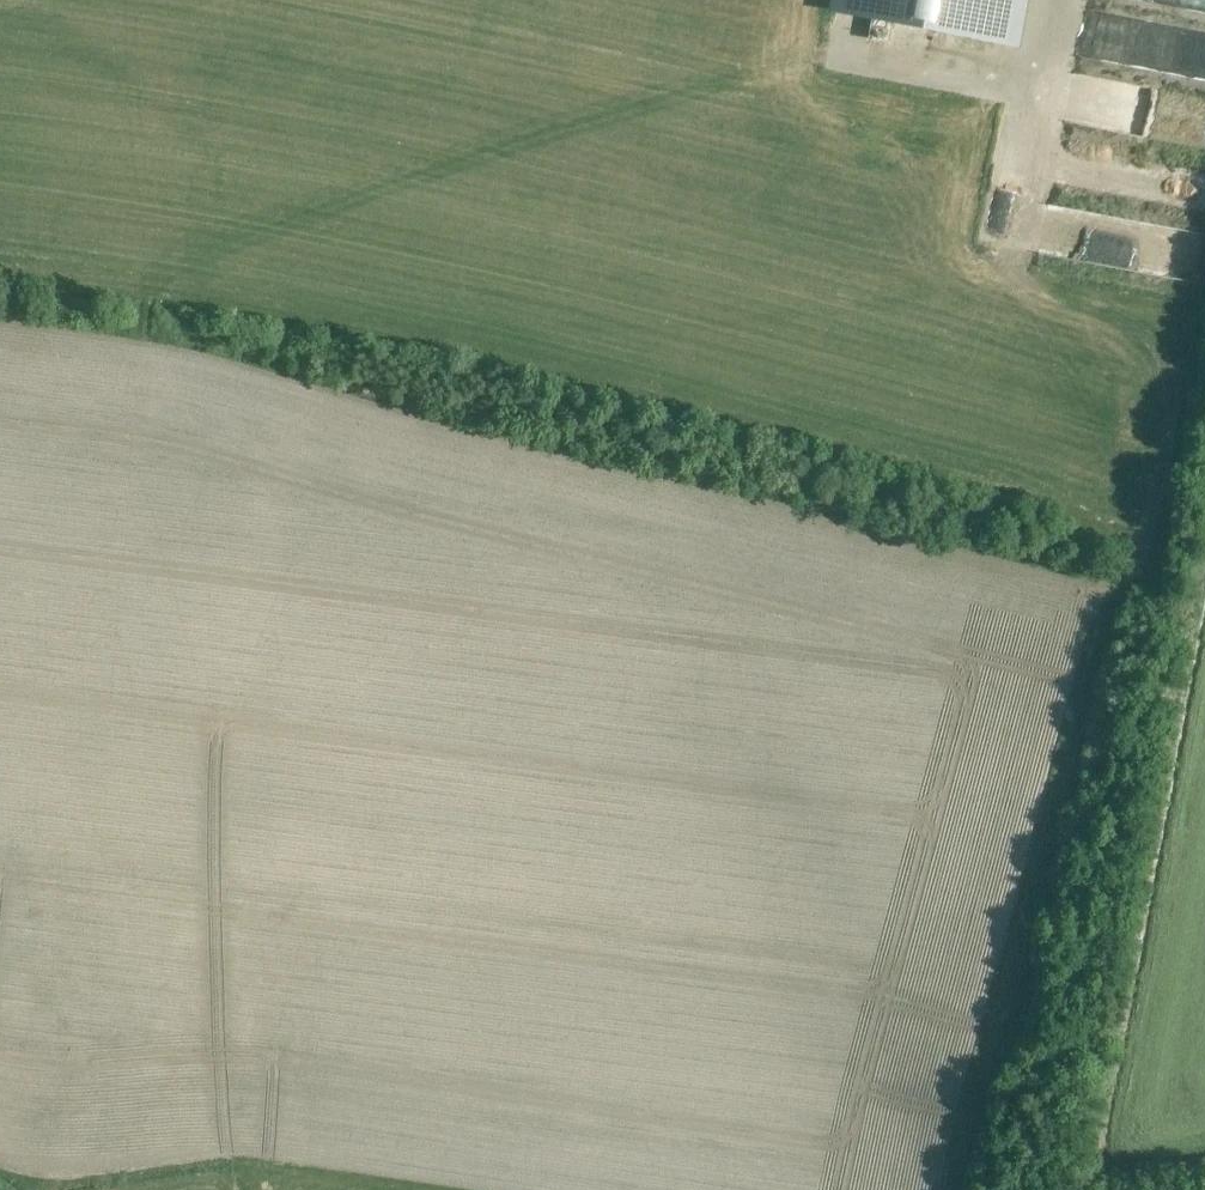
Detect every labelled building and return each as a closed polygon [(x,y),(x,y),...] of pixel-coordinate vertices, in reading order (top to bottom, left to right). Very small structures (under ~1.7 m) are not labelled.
[(834,12),(1015,46),(1023,0),(836,0),(834,12)]
